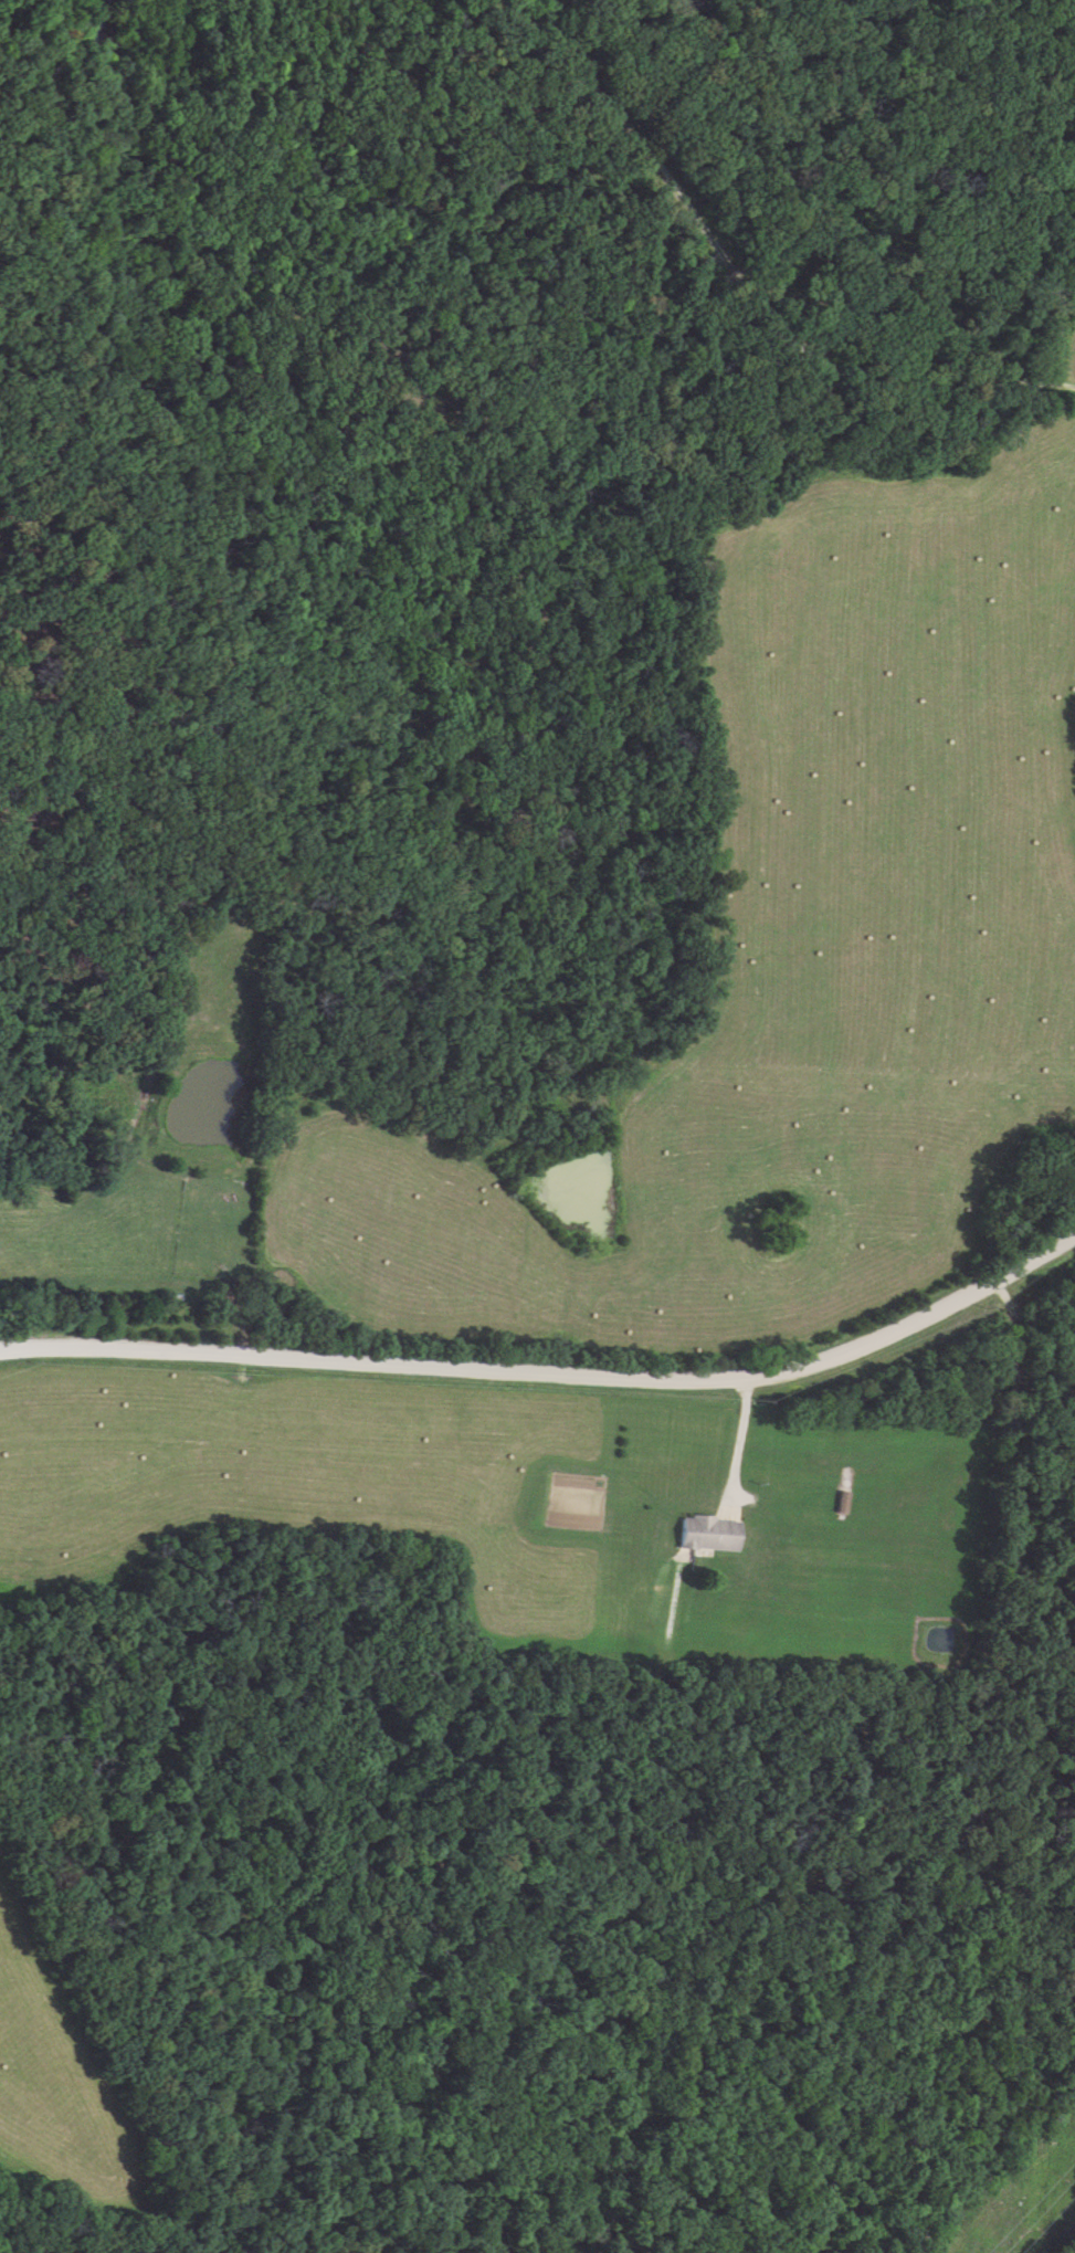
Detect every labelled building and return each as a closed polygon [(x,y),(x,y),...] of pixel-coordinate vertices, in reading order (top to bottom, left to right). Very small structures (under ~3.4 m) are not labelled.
[(677,1551),(735,1553),(736,1521),(678,1519),(677,1551)]
